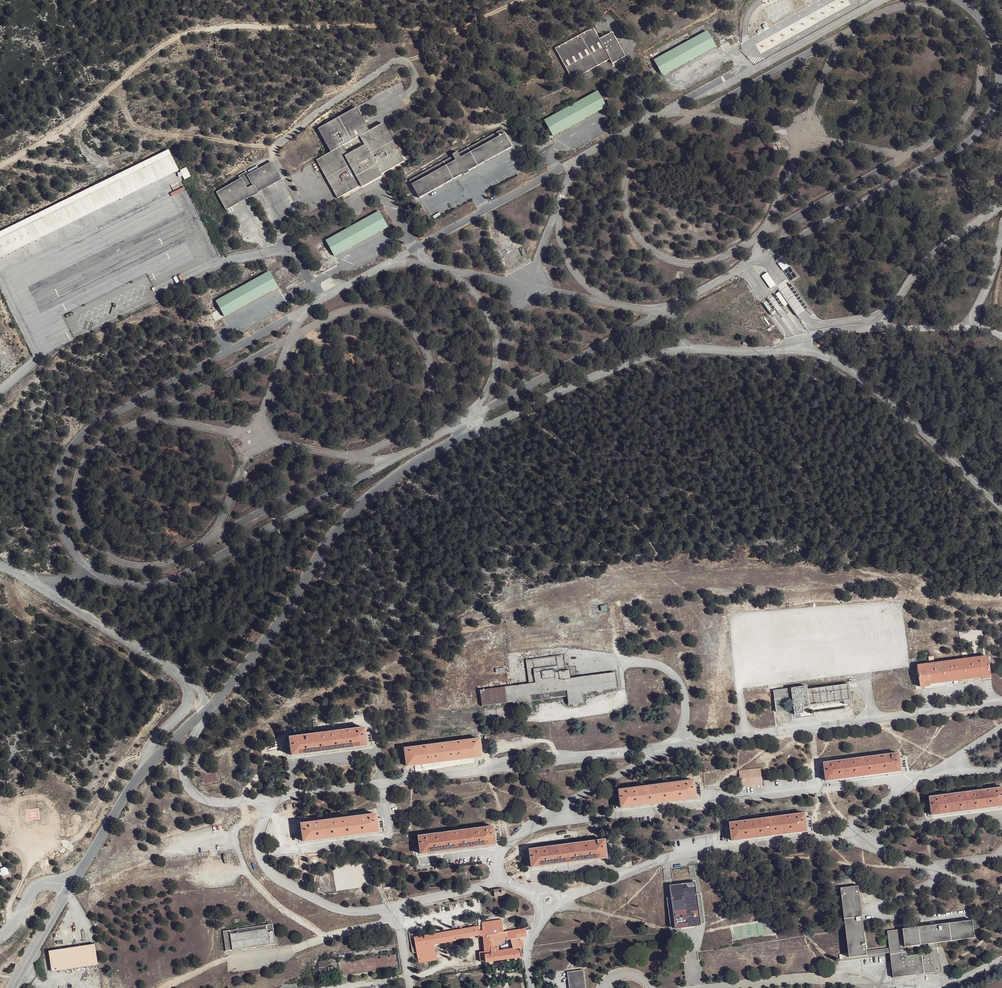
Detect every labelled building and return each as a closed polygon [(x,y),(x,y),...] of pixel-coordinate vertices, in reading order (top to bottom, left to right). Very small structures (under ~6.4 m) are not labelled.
[(625,56),(612,32),(599,39),(593,27),(556,47),(573,78),(609,59),(612,64),(625,56)] [(716,47),(707,30),(653,60),(663,76),(716,47)] [(607,107),(598,91),(544,119),(553,136),(607,107)] [(369,131),(356,109),(320,129),(333,151),(316,160),(337,198),(360,185),(361,186),(382,175),(381,173),(404,160),(400,154),(403,152),(398,142),(395,144),(383,123),(369,131)] [(502,129),(459,153),(461,156),(505,132),(502,129)] [(512,146),(505,132),(461,156),(459,153),(458,151),(452,154),(454,156),(456,160),(412,184),(419,197),(512,146)] [(170,146),(0,229),(0,255),(182,167),(170,146)] [(409,179),(412,184),(456,160),(454,156),(409,179)] [(283,177),(276,161),(254,174),(252,168),(238,175),(241,181),(217,193),(225,208),(246,196),(249,201),(264,193),(262,188),(283,177)] [(184,180),(191,177),(186,168),(179,171),(184,180)] [(184,188),(171,193),(173,200),(187,195),(184,188)] [(388,228),(380,215),(333,238),(339,252),(388,228)] [(782,255),(775,260),(783,271),(790,267),(782,255)] [(338,261),(334,256),(319,264),(321,269),(338,261)] [(12,270),(20,265),(17,259),(8,263),(12,270)] [(93,290),(62,303),(64,308),(138,277),(135,270),(97,286),(99,291),(95,293),(93,290)] [(278,287),(272,272),(220,299),(225,312),(278,287)] [(767,273),(761,277),(770,289),(776,285),(767,273)] [(8,281),(1,284),(11,304),(18,301),(8,281)] [(223,321),(217,311),(206,317),(211,327),(223,321)] [(616,600),(604,602),(605,615),(617,614),(616,610),(621,609),(621,602),(616,603),(616,600)] [(994,675),(991,654),(919,665),(921,686),(935,684),(934,679),(975,673),(975,678),(994,675)] [(616,687),(613,668),(571,674),(570,668),(565,668),(563,655),(527,661),(529,682),(479,689),(481,707),(516,703),(516,710),(534,707),(533,699),(566,695),(568,703),(589,700),(587,690),(616,687)] [(842,705),(839,687),(774,695),(776,714),(793,712),(795,719),(809,717),(808,709),(842,705)] [(371,748),(368,727),(355,728),(355,733),(315,738),(315,734),(293,737),(295,758),(371,748)] [(420,747),(402,750),(405,771),(482,759),(479,738),(463,740),(464,746),(420,751),(420,747)] [(840,761),(822,764),(825,787),(893,774),(890,753),(876,754),(877,761),(842,767),(840,761)] [(740,788),(762,786),(761,768),(739,770),(740,788)] [(640,784),(622,786),(624,808),(697,799),(694,777),(678,780),(678,785),(641,788),(640,784)] [(1001,788),(989,790),(989,795),(942,800),(943,797),(927,798),(929,821),(1001,812),(1001,794),(1001,788)] [(322,820),(304,822),(306,844),(381,836),(380,813),(365,815),(365,819),(322,824),(322,820)] [(748,821),(731,824),(734,844),(807,834),(804,813),(789,816),(790,819),(748,825),(748,821)] [(437,830),(420,833),(422,854),(497,845),(495,822),(481,824),(481,830),(439,835),(437,830)] [(546,846),(530,847),(533,869),(607,860),(604,838),(592,840),(593,845),(546,849),(546,846)] [(686,883),(658,887),(661,931),(691,926),(686,883)] [(964,941),(961,921),(882,930),(882,943),(865,945),(857,885),(836,887),(841,948),(833,948),(834,957),(883,952),(885,975),(935,970),(933,943),(964,941)] [(502,889),(493,890),(494,899),(503,897),(502,889)] [(501,932),(499,918),(411,933),(414,951),(417,950),(417,957),(415,957),(416,965),(439,962),(437,941),(481,933),(484,965),(517,959),(514,940),(523,939),(521,928),(501,932)] [(271,923),(224,930),(227,950),(274,943),(271,923)] [(100,942),(49,951),(53,973),(103,965),(100,942)] [(394,946),(341,954),(342,968),(396,960),(394,946)] [(334,962),(334,955),(321,958),(323,972),(338,969),(338,962),(334,962)] [(555,971),(557,987),(575,987),(573,969),(555,971)] [(303,972),(282,975),(284,983),(305,980),(303,972)]
